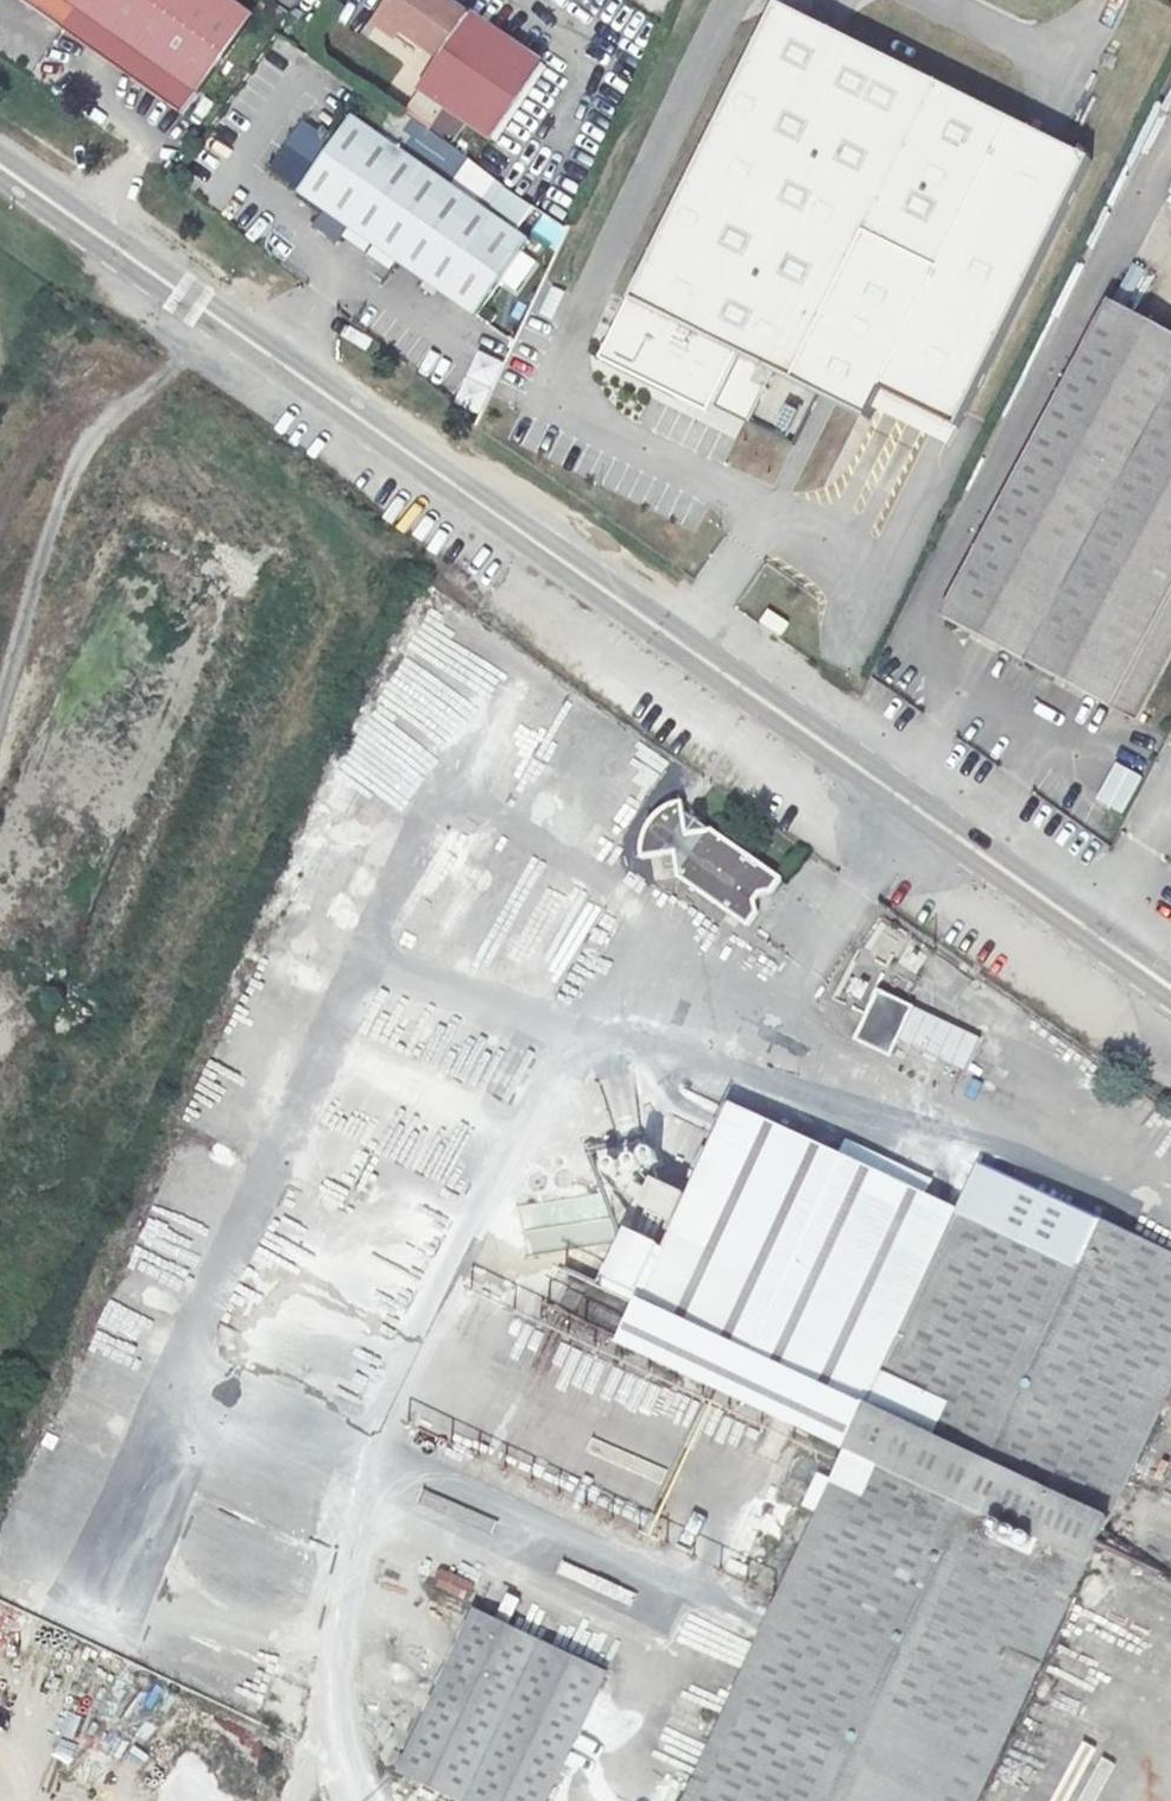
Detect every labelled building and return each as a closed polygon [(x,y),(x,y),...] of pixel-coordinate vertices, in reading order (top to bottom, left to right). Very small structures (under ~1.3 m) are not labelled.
[(180,110),(250,15),(229,0),(25,0),(180,110)] [(457,0),(393,0),(373,30),(398,49),(409,36),(442,61),(417,94),(492,149),(550,66),(457,0)] [(950,462),(1095,159),(780,4),(602,362),(780,452),(804,390),(950,462)] [(300,193),(478,317),(533,244),(359,118),(300,193)] [(534,234),(559,245),(566,228),(541,217),(534,234)] [(1113,311),(944,626),(1140,732),(1170,672),(1170,342),(1113,311)] [(454,403),(481,416),(506,363),(479,350),(454,403)] [(781,636),(789,622),(768,610),(760,623),(781,636)] [(1096,802),(1123,816),(1143,776),(1115,763),(1096,802)] [(747,928),(783,878),(665,796),(622,858),(705,916),(713,904),(747,928)] [(872,1025),(861,1048),(898,1068),(912,1045),(971,1079),(989,1048),(927,1010),(933,1000),(892,978),(868,1022),(872,1025)] [(1170,1385),(1170,1271),(972,1175),(945,1229),(723,1117),(611,1346),(834,1458),(669,1800),(968,1800),(1170,1385)] [(633,1208),(668,1222),(680,1193),(645,1179),(633,1208)] [(603,1225),(603,1200),(526,1202),(526,1247),(588,1246),(588,1225),(603,1225)] [(424,1605),(459,1619),(467,1600),(432,1586),(424,1605)] [(387,1771),(448,1800),(540,1800),(601,1675),(467,1607),(387,1771)]
